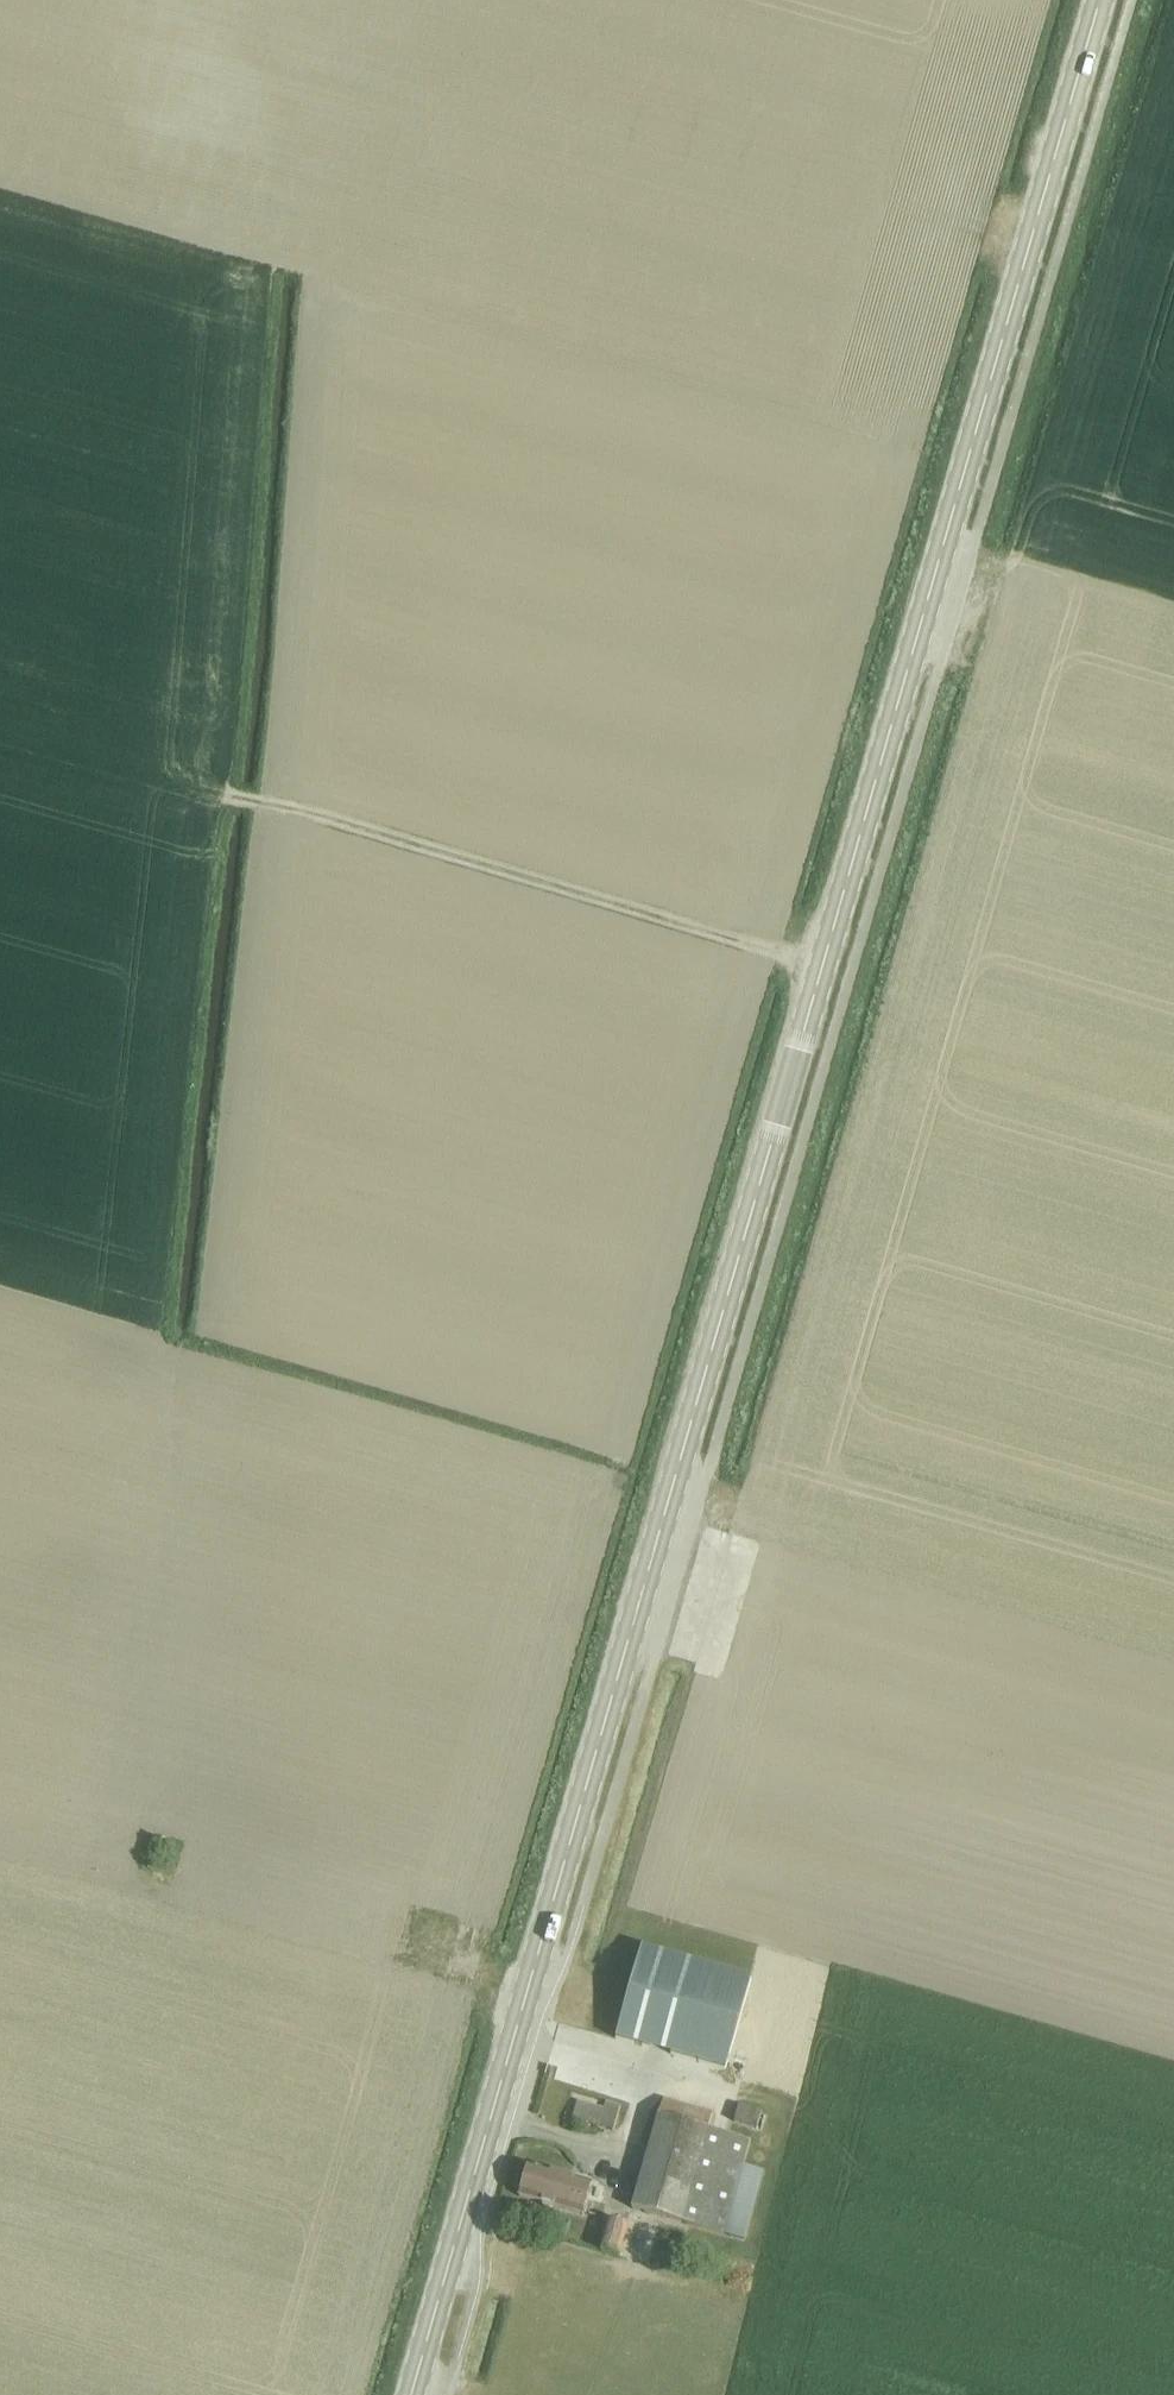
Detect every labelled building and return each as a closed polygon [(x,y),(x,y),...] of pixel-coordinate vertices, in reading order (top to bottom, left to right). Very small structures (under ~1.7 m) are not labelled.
[(725,2071),(751,1979),(641,1948),(615,2039),(725,2071)] [(709,2134),(714,2117),(665,2102),(632,2213),(721,2239),(749,2146),(709,2134)] [(574,2119),(614,2132),(622,2108),(608,2103),(605,2112),(579,2104),(574,2119)] [(739,2106),(734,2123),(757,2130),(762,2113),(739,2106)] [(583,2216),(592,2185),(531,2167),(522,2198),(545,2205),(544,2209),(554,2212),(558,2208),(583,2216)] [(611,2221),(601,2252),(620,2257),(629,2227),(611,2221)]
